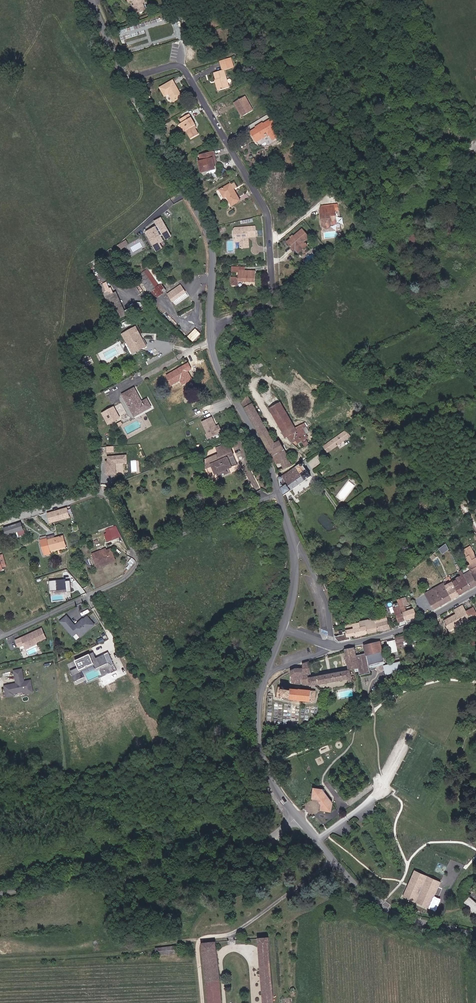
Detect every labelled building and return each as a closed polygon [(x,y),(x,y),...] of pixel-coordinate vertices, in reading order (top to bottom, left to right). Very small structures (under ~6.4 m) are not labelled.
[(137,7),(135,7),(137,12),(146,9),(144,3),(146,2),(146,0),(135,0),(137,7)] [(220,90),(231,87),(226,70),(224,71),(223,69),(216,72),(218,78),(216,79),(220,90)] [(182,96),(173,80),(161,87),(165,94),(169,92),(174,101),(182,96)] [(246,97),(234,102),(237,106),(239,105),(245,116),(254,111),(246,97)] [(239,105),(237,106),(242,117),(245,116),(239,105)] [(183,125),(186,132),(191,139),(201,134),(196,125),(197,124),(191,114),(185,117),(188,122),(183,125)] [(258,124),(259,125),(250,130),(256,140),(268,133),(268,134),(271,133),(274,138),(283,133),(273,117),(264,122),(264,121),(258,124)] [(177,128),(181,135),(186,132),(183,125),(177,128)] [(204,174),(216,170),(215,164),(217,163),(216,158),(214,152),(201,156),(203,162),(200,163),(204,174)] [(234,209),(243,203),(236,190),(233,186),(223,192),(234,209)] [(335,207),(335,212),(324,212),(324,216),(325,216),(325,224),(334,224),(334,220),(339,220),(338,207),(335,207)] [(152,214),(146,218),(148,222),(138,227),(149,245),(159,240),(155,232),(158,231),(159,226),(152,214)] [(257,227),(237,227),(236,228),(236,238),(241,238),(241,243),(241,248),(249,248),(249,238),(257,238),(257,227)] [(300,250),(308,243),(313,239),(306,229),(289,243),(297,253),(300,250)] [(417,234),(408,242),(412,247),(422,239),(417,234)] [(120,249),(129,244),(126,240),(117,245),(120,249)] [(311,246),(308,243),(300,250),(302,253),(311,246)] [(154,295),(165,286),(160,280),(163,277),(151,263),(136,275),(154,295)] [(246,267),(233,266),(233,272),(240,272),(240,277),(235,277),(235,279),(233,279),(233,285),(240,285),(240,281),(256,282),(257,271),(246,270),(246,267)] [(179,296),(186,290),(184,288),(180,290),(177,286),(172,289),(179,296)] [(178,303),(189,293),(186,290),(179,296),(172,289),(169,293),(178,303)] [(107,296),(116,315),(125,309),(117,291),(107,296)] [(125,309),(116,315),(118,319),(142,305),(139,301),(125,309)] [(137,327),(124,336),(132,348),(135,346),(138,352),(148,347),(137,327)] [(188,336),(194,341),(201,333),(196,328),(188,336)] [(188,362),(165,375),(172,386),(179,382),(182,386),(193,380),(188,371),(191,369),(188,362)] [(300,375),(295,380),(308,395),(313,390),(300,375)] [(262,392),(290,438),(292,441),(296,440),(300,446),(310,440),(304,430),(300,433),(271,387),(262,392)] [(124,395),(137,416),(148,410),(143,403),(135,389),(124,395)] [(262,433),(268,430),(249,398),(243,401),(262,433)] [(353,412),(356,409),(347,400),(344,403),(353,412)] [(143,403),(148,410),(152,407),(148,401),(143,403)] [(128,415),(122,404),(114,408),(121,419),(128,415)] [(220,429),(217,422),(213,424),(211,422),(213,421),(210,415),(199,420),(205,431),(207,431),(209,435),(220,429)] [(269,448),(276,444),(268,430),(262,433),(269,448)] [(351,437),(346,430),(327,444),(332,450),(351,437)] [(292,459),(291,460),(281,441),(277,443),(277,444),(276,444),(269,448),(273,454),(275,455),(281,472),(296,464),(300,461),(297,457),(293,459),(292,459)] [(210,470),(215,467),(220,477),(242,467),(232,446),(220,451),(222,456),(207,464),(210,470)] [(118,464),(129,461),(127,454),(109,459),(110,463),(108,463),(109,468),(110,468),(111,472),(109,472),(111,477),(118,475),(117,470),(119,470),(118,464)] [(303,462),(280,475),(283,493),(311,476),(303,462)] [(260,489),(257,494),(262,497),(265,492),(260,489)] [(67,507),(47,513),(50,523),(70,518),(67,507)] [(16,532),(24,529),(21,521),(13,524),(16,532)] [(16,532),(13,524),(5,528),(8,535),(16,532)] [(122,537),(119,530),(110,534),(112,539),(114,538),(115,540),(122,537)] [(64,537),(48,541),(47,539),(42,540),(46,555),(51,553),(51,550),(66,546),(64,537)] [(446,543),(439,548),(443,553),(450,548),(446,543)] [(94,553),(94,555),(98,565),(99,567),(107,564),(106,562),(116,558),(112,548),(107,550),(106,548),(94,553)] [(468,590),(475,586),(475,554),(475,553),(468,556),(475,568),(468,572),(459,576),(461,580),(457,582),(450,585),(449,582),(427,592),(437,610),(465,595),(469,593),(468,590)] [(64,579),(49,581),(50,592),(66,590),(66,592),(71,591),(70,580),(64,581),(64,579)] [(403,616),(403,612),(406,610),(404,604),(402,605),(401,602),(397,604),(398,606),(395,607),(401,623),(407,620),(405,615),(403,616)] [(471,620),(470,614),(466,605),(457,610),(458,613),(445,620),(450,630),(463,624),(462,621),(463,621),(465,623),(471,620)] [(414,608),(408,610),(406,610),(403,612),(403,616),(405,615),(407,620),(417,616),(414,608)] [(372,631),(382,628),(379,619),(377,613),(366,615),(372,631)] [(81,637),(95,624),(87,616),(84,619),(83,619),(82,620),(82,621),(81,622),(79,622),(77,624),(77,626),(76,626),(66,615),(59,621),(70,633),(74,629),(78,633),(81,637)] [(341,629),(344,641),(354,639),(352,634),(359,632),(360,634),(372,631),(366,615),(347,621),(348,627),(341,629)] [(390,617),(379,619),(382,628),(393,626),(390,617)] [(35,642),(44,638),(40,628),(29,633),(30,634),(27,636),(25,635),(14,639),(17,646),(22,644),(24,643),(25,644),(29,646),(35,644),(35,642)] [(406,632),(396,635),(398,642),(406,640),(405,637),(408,636),(407,631),(406,632)] [(399,649),(397,642),(396,638),(389,640),(392,651),(399,649)] [(366,644),(369,652),(369,653),(371,653),(384,650),(381,640),(366,644)] [(355,647),(347,650),(350,672),(351,672),(359,670),(357,655),(355,647)] [(384,660),(386,659),(384,650),(371,653),(372,658),(370,659),(371,663),(384,660)] [(357,655),(359,670),(360,674),(373,671),(372,666),(371,663),(370,659),(369,653),(369,652),(357,655)] [(111,660),(107,653),(92,660),(90,655),(75,662),(79,669),(72,673),(76,680),(84,677),(81,671),(81,670),(80,669),(92,663),(93,665),(94,664),(95,667),(111,660)] [(386,663),(387,667),(403,663),(401,659),(386,663)] [(388,672),(404,668),(403,663),(387,667),(388,672)] [(310,679),(310,673),(311,666),(294,667),(293,683),(306,682),(306,679),(310,679)] [(31,680),(24,681),(22,669),(14,670),(16,682),(4,684),(6,695),(13,694),(13,692),(24,690),(25,693),(32,692),(31,680)] [(350,672),(314,678),(315,684),(320,683),(352,678),(351,672),(350,672)] [(288,684),(277,683),(276,698),(287,699),(287,696),(293,697),(293,700),(297,700),(298,697),(301,697),(301,699),(302,699),(302,701),(305,701),(305,698),(310,698),(310,701),(313,702),(313,698),(316,699),(316,690),(314,690),(314,687),(310,687),(310,689),(306,689),(306,686),(302,686),(302,689),(298,689),(298,686),(294,685),(294,688),(288,687),(288,684)] [(323,801),(325,803),(323,808),(325,810),(330,811),(333,809),(334,802),(332,800),(329,800),(329,797),(326,793),(324,793),(324,792),(324,791),(323,790),(323,789),(318,788),(315,790),(314,796),(316,798),(321,798),(323,801)] [(439,882),(414,871),(403,897),(428,908),(439,882)] [(469,896),(462,902),(475,916),(475,903),(469,896)] [(273,937),(263,938),(266,1002),(277,1002),(273,937)] [(219,941),(203,942),(203,944),(204,955),(206,982),(223,981),(219,941)] [(175,953),(175,946),(155,946),(156,951),(161,951),(161,954),(175,953)]
